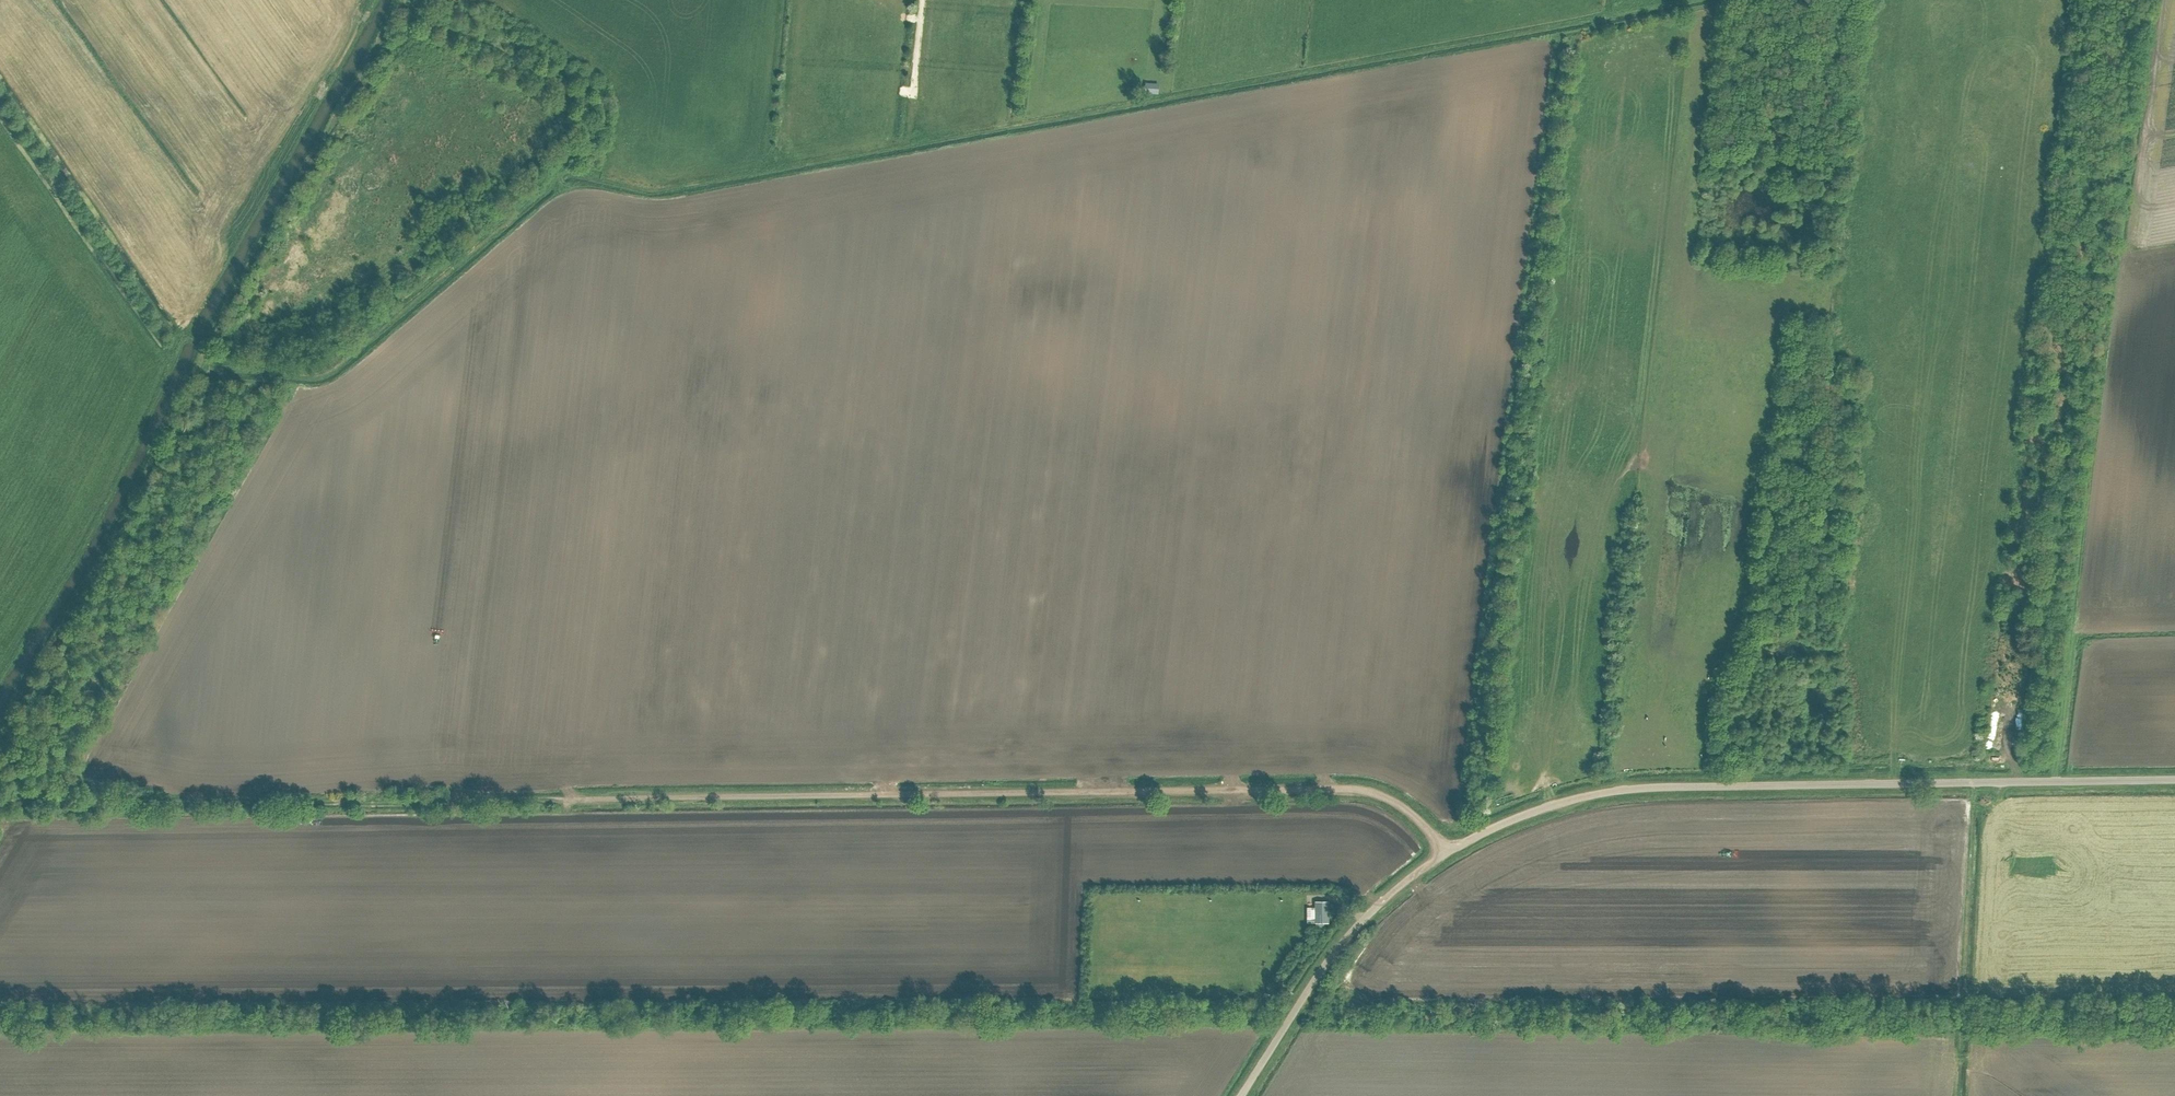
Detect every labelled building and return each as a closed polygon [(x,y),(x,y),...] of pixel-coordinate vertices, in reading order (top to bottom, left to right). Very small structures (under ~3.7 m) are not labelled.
[(2089,459),(2087,447),(2077,448),(2078,460),(2089,459)] [(2002,720),(2004,714),(1993,711),(1991,716),(2002,720)] [(1307,908),(1307,923),(1315,923),(1328,923),(1328,901),(1315,901),(1315,908),(1307,908)]
